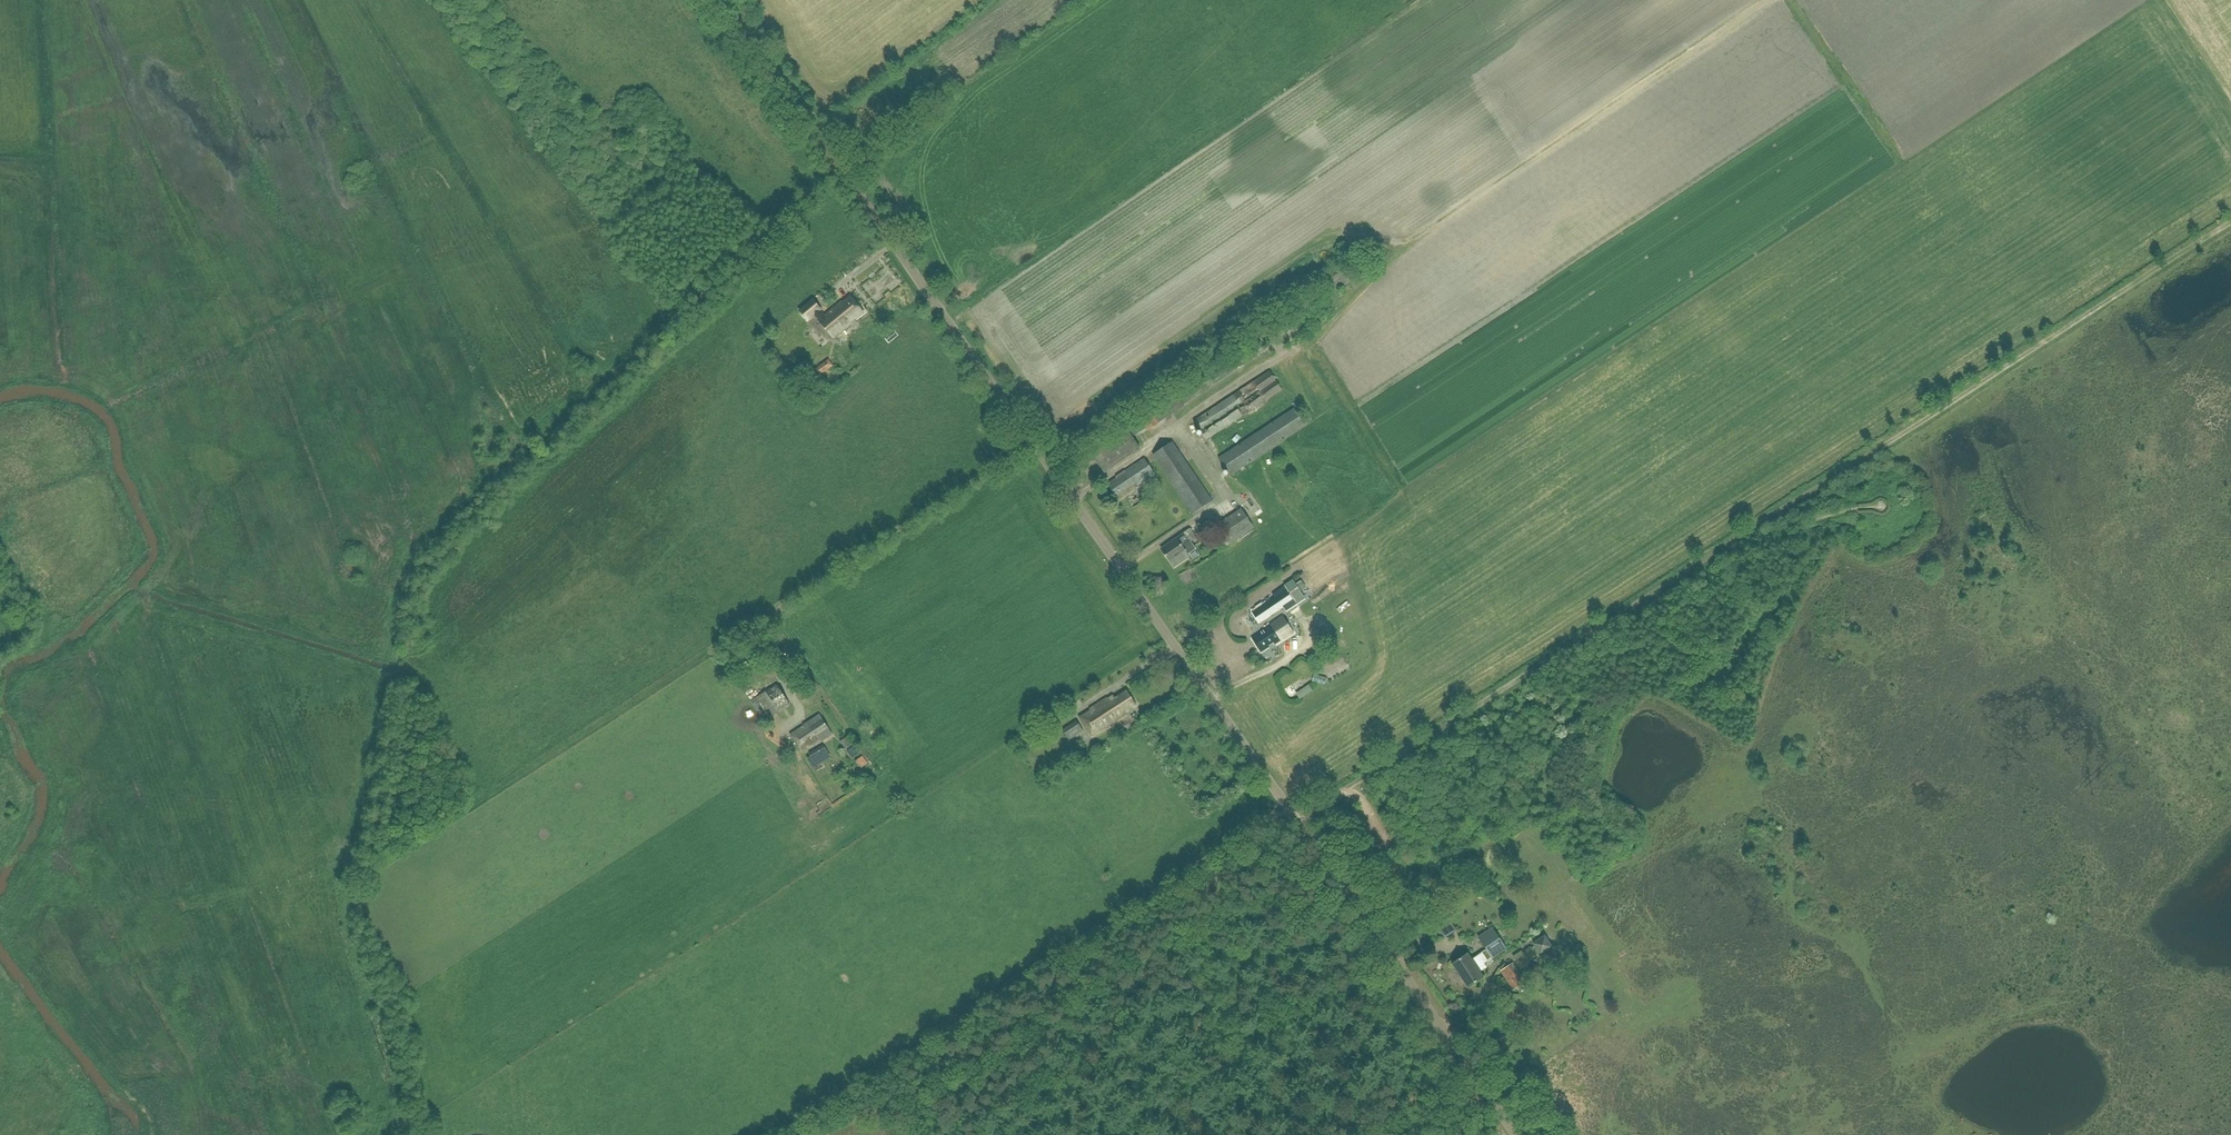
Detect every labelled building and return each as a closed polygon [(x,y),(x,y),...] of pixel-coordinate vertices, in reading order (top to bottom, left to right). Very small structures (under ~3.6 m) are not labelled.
[(1345,269),(1332,276),(1339,289),(1352,282),(1345,269)] [(851,297),(843,302),(842,302),(825,316),(820,311),(821,310),(813,300),(799,311),(808,321),(815,315),(819,321),(833,338),(864,312),(851,297)] [(828,360),(811,372),(816,378),(833,365),(828,360)] [(1206,440),(1282,390),(1270,372),(1194,422),(1206,440)] [(796,389),(802,398),(811,392),(805,383),(796,389)] [(1156,413),(1163,422),(1188,405),(1182,396),(1156,413)] [(1295,409),(1219,459),(1230,476),(1306,426),(1295,409)] [(1139,419),(1134,423),(1140,432),(1146,428),(1139,419)] [(1127,429),(1091,453),(1085,457),(1090,464),(1096,459),(1105,473),(1140,449),(1132,437),(1139,432),(1134,425),(1127,429)] [(1153,455),(1193,514),(1212,502),(1172,442),(1153,455)] [(1082,457),(1076,461),(1082,470),(1088,466),(1082,457)] [(1108,484),(1119,501),(1137,489),(1136,487),(1155,474),(1144,458),(1125,471),(1126,473),(1122,475),(1121,474),(1119,475),(1120,477),(1117,478),(1108,484)] [(1242,509),(1213,528),(1226,546),(1254,527),(1242,509)] [(1188,555),(1196,549),(1188,538),(1186,540),(1183,534),(1167,545),(1168,545),(1162,550),(1174,568),(1189,557),(1188,555)] [(1275,596),(1265,603),(1252,613),(1258,623),(1283,606),(1287,612),(1303,601),(1294,588),(1277,599),(1275,596)] [(1275,644),(1293,633),(1283,617),(1263,630),(1264,631),(1252,639),(1261,653),(1269,647),(1268,645),(1273,641),(1275,644)] [(1306,698),(1315,691),(1308,682),(1299,688),(1306,698)] [(777,685),(766,692),(751,702),(764,722),(778,713),(790,706),(777,685)] [(1124,713),(1136,705),(1127,691),(1110,702),(1107,698),(1090,710),(1091,711),(1080,718),(1092,737),(1126,715),(1124,713)] [(821,741),(832,734),(819,715),(808,722),(809,724),(792,735),(802,751),(820,739),(821,741)] [(1080,722),(1067,729),(1071,737),(1084,730),(1080,722)] [(1047,729),(1037,736),(1032,738),(1036,745),(1052,735),(1047,729)] [(848,736),(840,742),(846,750),(853,744),(848,736)] [(810,753),(814,760),(827,752),(823,746),(810,753)] [(855,746),(848,751),(853,758),(859,753),(855,746)] [(1487,968),(1484,964),(1506,949),(1493,928),(1479,938),(1487,950),(1472,960),(1468,954),(1453,964),(1468,988),(1483,978),(1480,972),(1487,968)] [(1534,946),(1523,953),(1521,950),(1512,956),(1521,969),(1530,964),(1528,961),(1539,954),(1541,956),(1553,948),(1545,935),(1532,943),(1534,946)] [(1513,963),(1501,971),(1513,989),(1525,981),(1513,963)] [(1512,1005),(1505,1010),(1512,1022),(1520,1017),(1512,1005)] [(1495,1055),(1491,1057),(1497,1067),(1500,1065),(1495,1055)]
